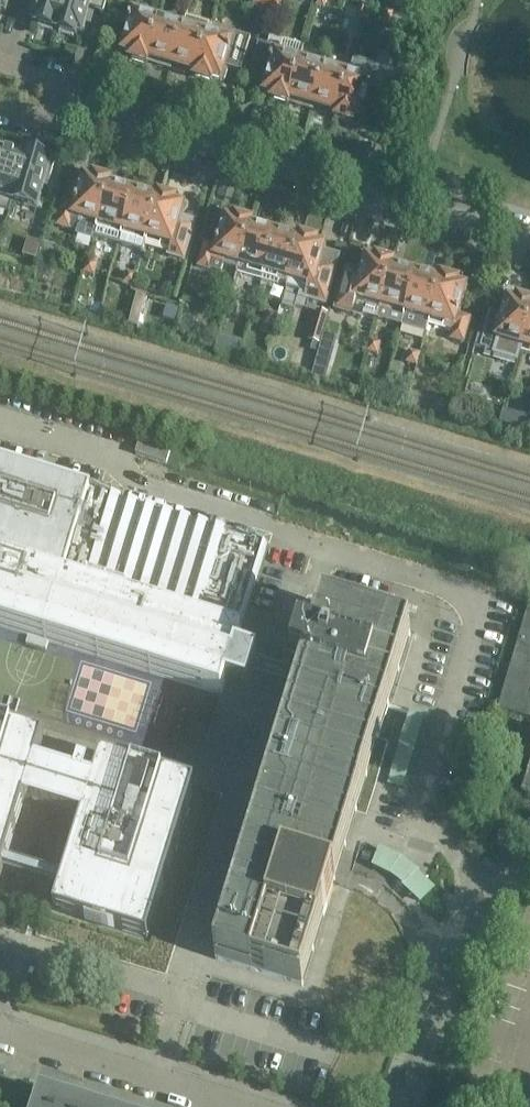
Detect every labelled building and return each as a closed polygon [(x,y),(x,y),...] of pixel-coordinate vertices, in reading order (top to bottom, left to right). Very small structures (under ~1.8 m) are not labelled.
[(6,12),(10,0),(0,0),(0,13),(1,11),(6,12)] [(35,25),(38,26),(38,27),(52,31),(52,30),(56,31),(64,0),(37,0),(31,22),(36,23),(35,25)] [(81,36),(89,9),(103,13),(107,0),(64,0),(56,31),(59,32),(59,33),(73,37),(73,36),(76,37),(76,35),(81,36)] [(265,9),(267,0),(253,0),(252,5),(265,9)] [(265,9),(278,13),(281,0),(267,0),(265,9)] [(325,8),(327,0),(317,0),(315,5),(325,8)] [(356,17),(365,20),(369,7),(360,4),(356,17)] [(129,58),(145,63),(156,20),(143,16),(144,12),(134,9),(125,41),(122,40),(119,51),(130,55),(129,58)] [(381,24),(390,27),(394,13),(385,11),(381,24)] [(147,59),(171,67),(182,28),(168,23),(169,20),(158,16),(157,21),(156,20),(145,63),(146,63),(147,59)] [(182,28),(171,67),(194,73),(193,77),(194,78),(207,31),(197,28),(196,32),(182,28)] [(207,31),(194,78),(210,82),(211,78),(222,81),(226,70),(223,70),(224,68),(240,72),(250,39),(233,33),(231,38),(221,35),(220,39),(207,35),(208,31),(207,31)] [(271,99),(286,104),(303,47),(270,37),(267,48),(259,46),(250,79),(263,82),(260,92),(272,95),(271,99)] [(289,100),(312,107),(323,69),(309,64),(310,60),(300,57),(303,47),(286,104),(288,104),(289,100)] [(387,62),(380,85),(391,88),(398,66),(387,62)] [(335,117),(348,71),(338,68),(337,73),(323,69),(312,107),(336,113),(335,117)] [(348,71),(335,117),(352,122),(353,118),(364,122),(367,111),(365,111),(374,79),(363,75),(361,80),(348,76),(349,72),(348,71)] [(11,152),(2,150),(1,151),(0,151),(0,211),(9,213),(12,203),(10,202),(22,157),(10,154),(11,152)] [(37,210),(44,186),(48,187),(55,162),(38,157),(37,158),(23,154),(22,157),(10,202),(12,203),(37,210)] [(95,228),(96,227),(109,181),(91,176),(91,178),(83,176),(75,204),(62,200),(55,225),(68,229),(68,228),(77,230),(76,234),(91,238),(94,228),(95,228)] [(109,181),(96,227),(104,230),(105,225),(121,230),(133,189),(119,185),(118,188),(108,185),(110,181),(109,181)] [(134,239),(144,242),(158,196),(157,195),(156,199),(146,196),(147,194),(133,189),(121,230),(135,234),(134,239)] [(158,196),(144,242),(145,242),(146,238),(160,242),(159,246),(168,249),(166,256),(180,260),(191,222),(178,218),(182,206),(172,203),(173,200),(158,196)] [(203,241),(196,266),(209,269),(221,273),(223,266),(236,269),(250,222),(234,218),(233,220),(224,218),(216,245),(203,241)] [(251,223),(250,222),(235,274),(259,281),(261,271),(274,230),(261,227),(260,229),(249,226),(251,223)] [(274,230),(261,271),(276,276),(274,280),(284,283),(297,240),(287,237),(288,235),(274,230)] [(284,283),(283,287),(295,290),(299,291),(297,299),(325,307),(340,256),(335,255),(329,253),(327,259),(321,257),(324,246),(314,243),(315,241),(299,236),(297,240),(284,283)] [(375,318),(391,264),(374,259),(374,261),(366,258),(361,276),(353,274),(354,270),(347,268),(335,309),(336,310),(336,309),(359,316),(359,317),(360,317),(361,313),(375,317),(375,318)] [(83,273),(94,276),(98,264),(87,260),(83,273)] [(400,326),(404,313),(416,272),(401,267),(400,271),(390,268),(391,264),(375,318),(376,318),(376,320),(400,326)] [(186,285),(196,288),(200,274),(190,271),(186,285)] [(122,284),(134,287),(137,275),(125,272),(122,284)] [(404,313),(400,326),(424,333),(427,324),(440,277),(438,282),(429,279),(430,276),(416,272),(404,313)] [(440,277),(427,324),(451,331),(449,339),(463,343),(470,319),(457,315),(465,287),(457,285),(457,282),(440,277)] [(150,296),(137,293),(131,314),(144,317),(150,296)] [(479,348),(492,352),(491,354),(515,361),(519,350),(529,312),(529,303),(516,299),(516,302),(507,299),(502,317),(489,313),(479,348)] [(224,313),(236,317),(239,303),(228,300),(224,313)] [(328,315),(316,311),(307,342),(319,345),(328,315)] [(267,312),(263,324),(265,324),(273,327),(274,327),(278,315),(267,312)] [(519,350),(529,353),(529,349),(529,312),(519,350)] [(366,353),(378,355),(381,343),(369,341),(366,353)] [(405,363),(415,366),(419,353),(409,351),(405,363)] [(139,440),(134,454),(166,464),(170,450),(139,440)] [(147,938),(215,959),(302,986),(388,705),(391,706),(414,632),(324,605),(256,579),(266,546),(0,465),(0,626),(221,694),(217,712),(214,716),(205,726),(186,728),(165,726),(144,732),(127,744),(118,760),(100,755),(0,724),(0,893),(147,938)] [(499,709),(529,718),(529,603),(499,709)] [(411,708),(388,780),(404,785),(427,713),(411,708)] [(34,1106),(102,1106),(40,1087),(34,1106)]
